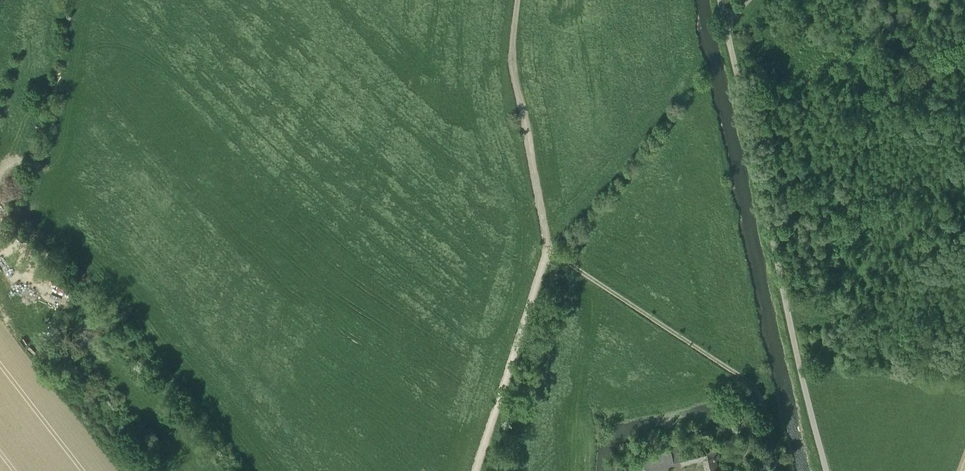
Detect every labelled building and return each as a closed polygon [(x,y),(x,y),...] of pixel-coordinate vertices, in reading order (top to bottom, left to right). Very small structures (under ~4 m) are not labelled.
[(59,289),(74,294),(76,286),(61,282),(59,289)] [(680,437),(680,438),(674,439),(677,454),(680,465),(704,459),(706,470),(713,470),(720,469),(718,460),(722,459),(720,451),(716,452),(710,430),(680,437)] [(634,470),(631,470),(655,470),(680,465),(677,454),(674,454),(674,453),(672,447),(635,457),(634,470)]
